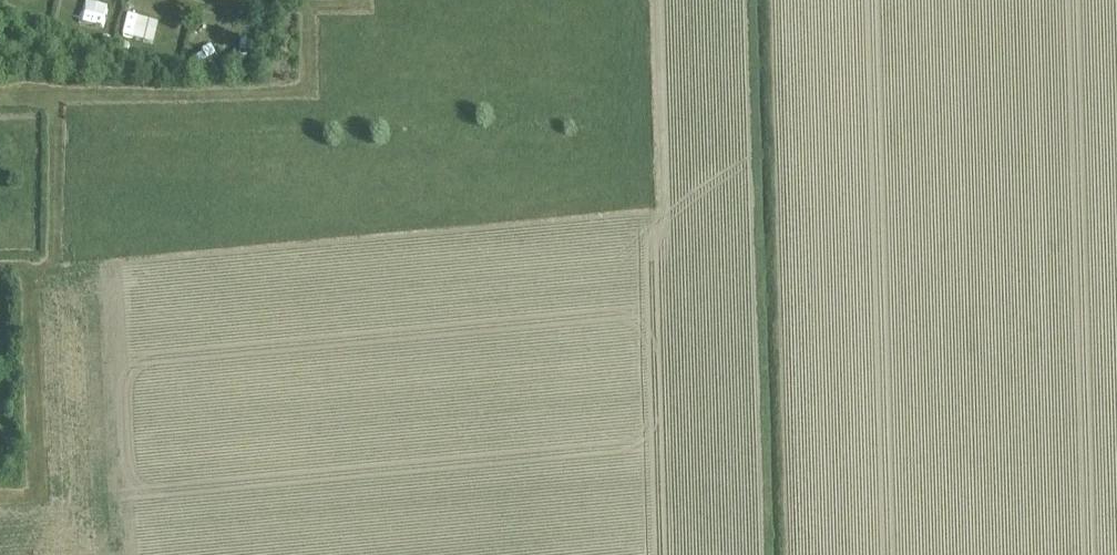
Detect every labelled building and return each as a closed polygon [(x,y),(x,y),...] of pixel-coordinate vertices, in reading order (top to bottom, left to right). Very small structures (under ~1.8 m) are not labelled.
[(131,14),(133,30),(154,28),(152,12),(131,14)]
